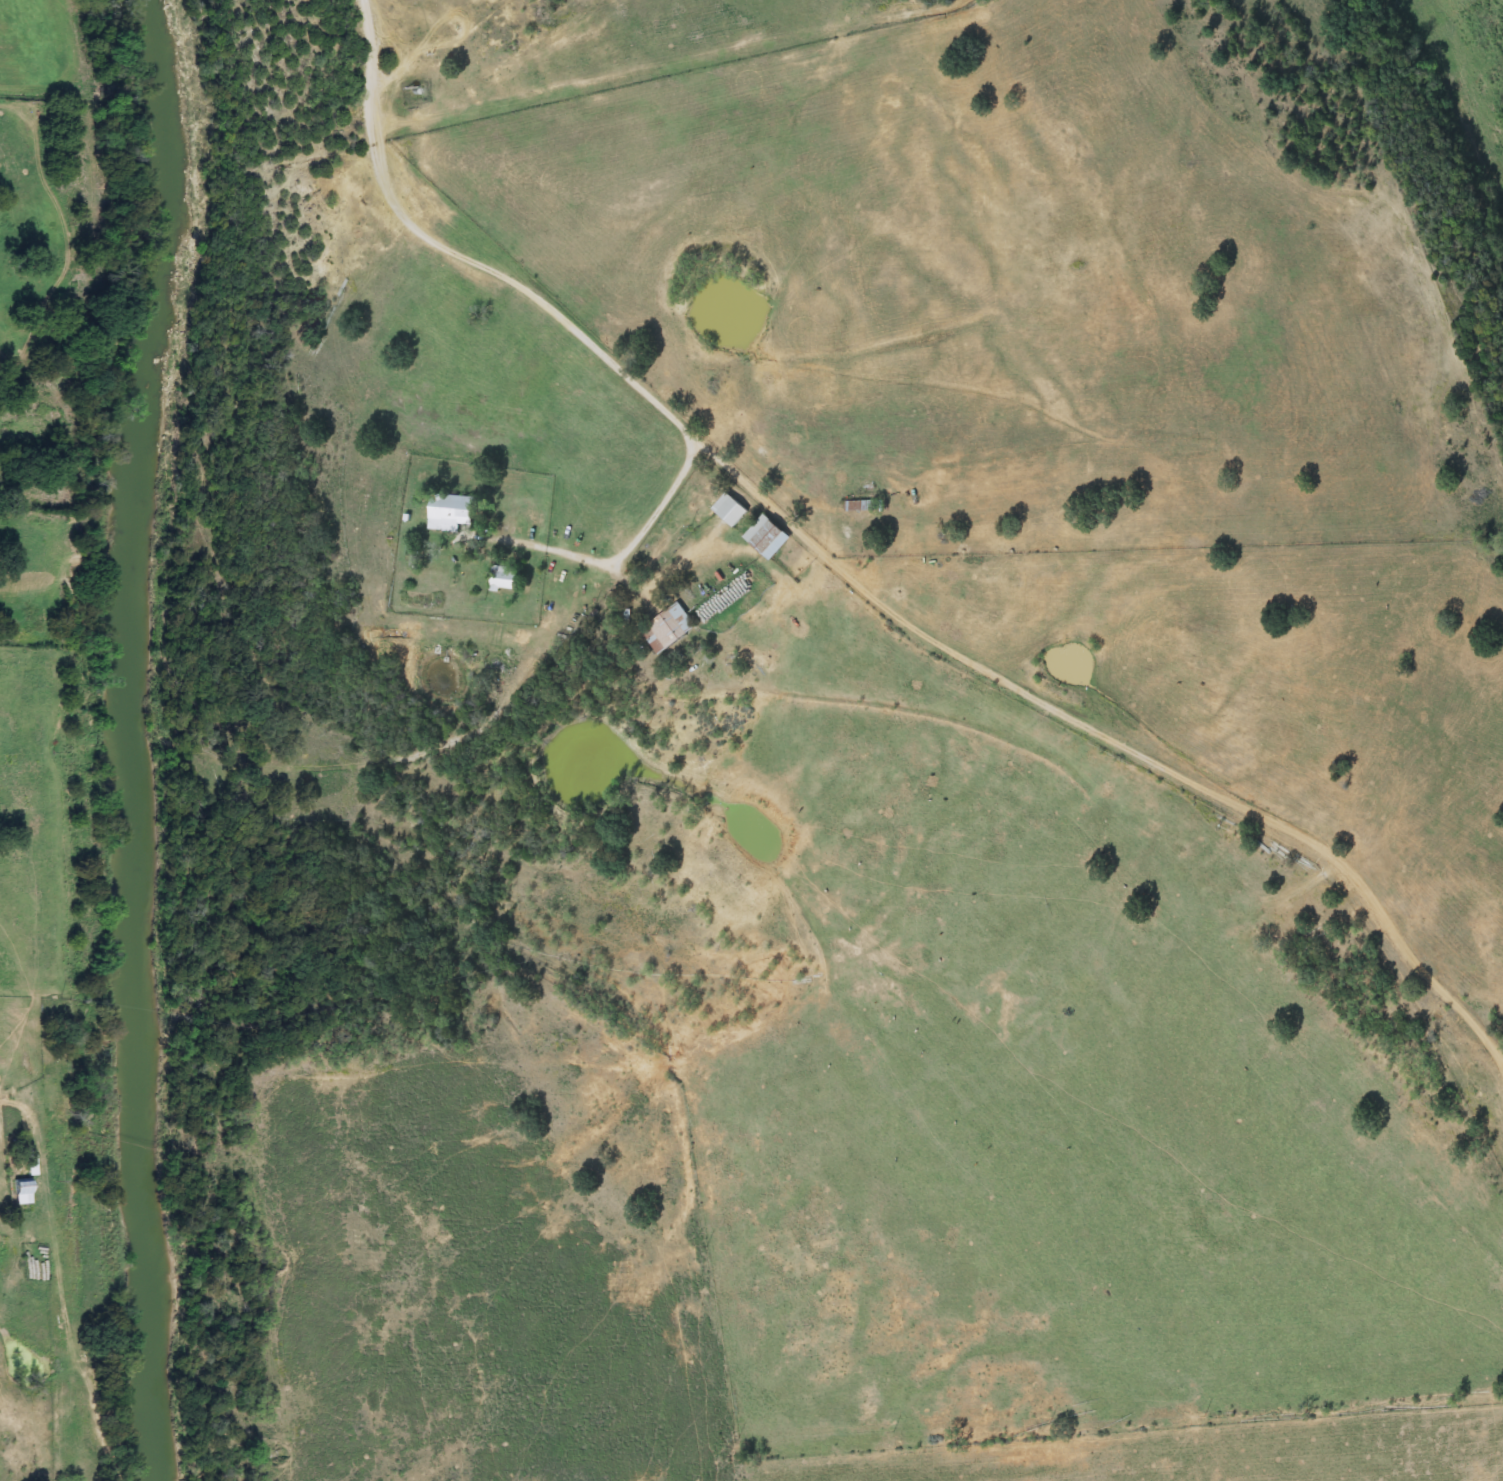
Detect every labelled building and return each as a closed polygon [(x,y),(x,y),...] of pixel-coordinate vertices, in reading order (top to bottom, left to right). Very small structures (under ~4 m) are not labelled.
[(735,528),(712,509),(727,492),(750,510),(735,528)] [(473,528),(431,525),(432,496),(475,498),(473,528)] [(792,536),(772,560),(744,537),(764,513),(792,536)] [(493,591),(493,568),(522,568),(522,591),(493,591)] [(696,628),(656,655),(639,629),(679,602),(696,628)] [(32,1205),(15,1205),(15,1179),(31,1179),(32,1205)]
